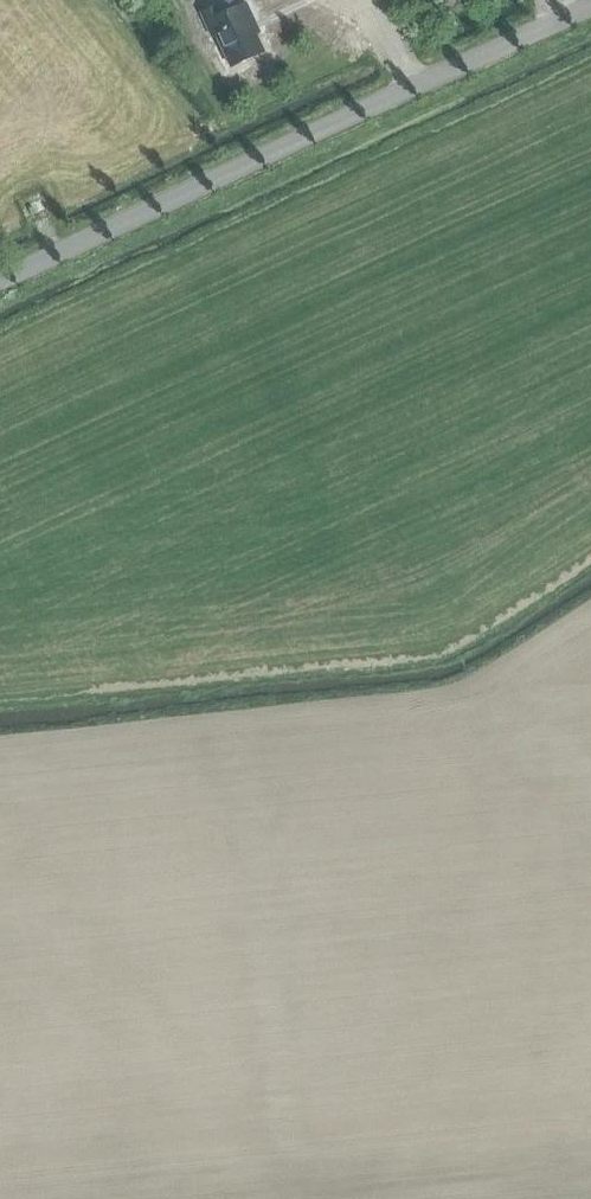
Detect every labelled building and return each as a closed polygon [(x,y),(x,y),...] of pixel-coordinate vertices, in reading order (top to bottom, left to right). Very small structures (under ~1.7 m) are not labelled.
[(231,67),(263,52),(251,26),(255,24),(246,5),(221,17),(217,7),(201,14),(212,38),(216,37),(231,67)]
